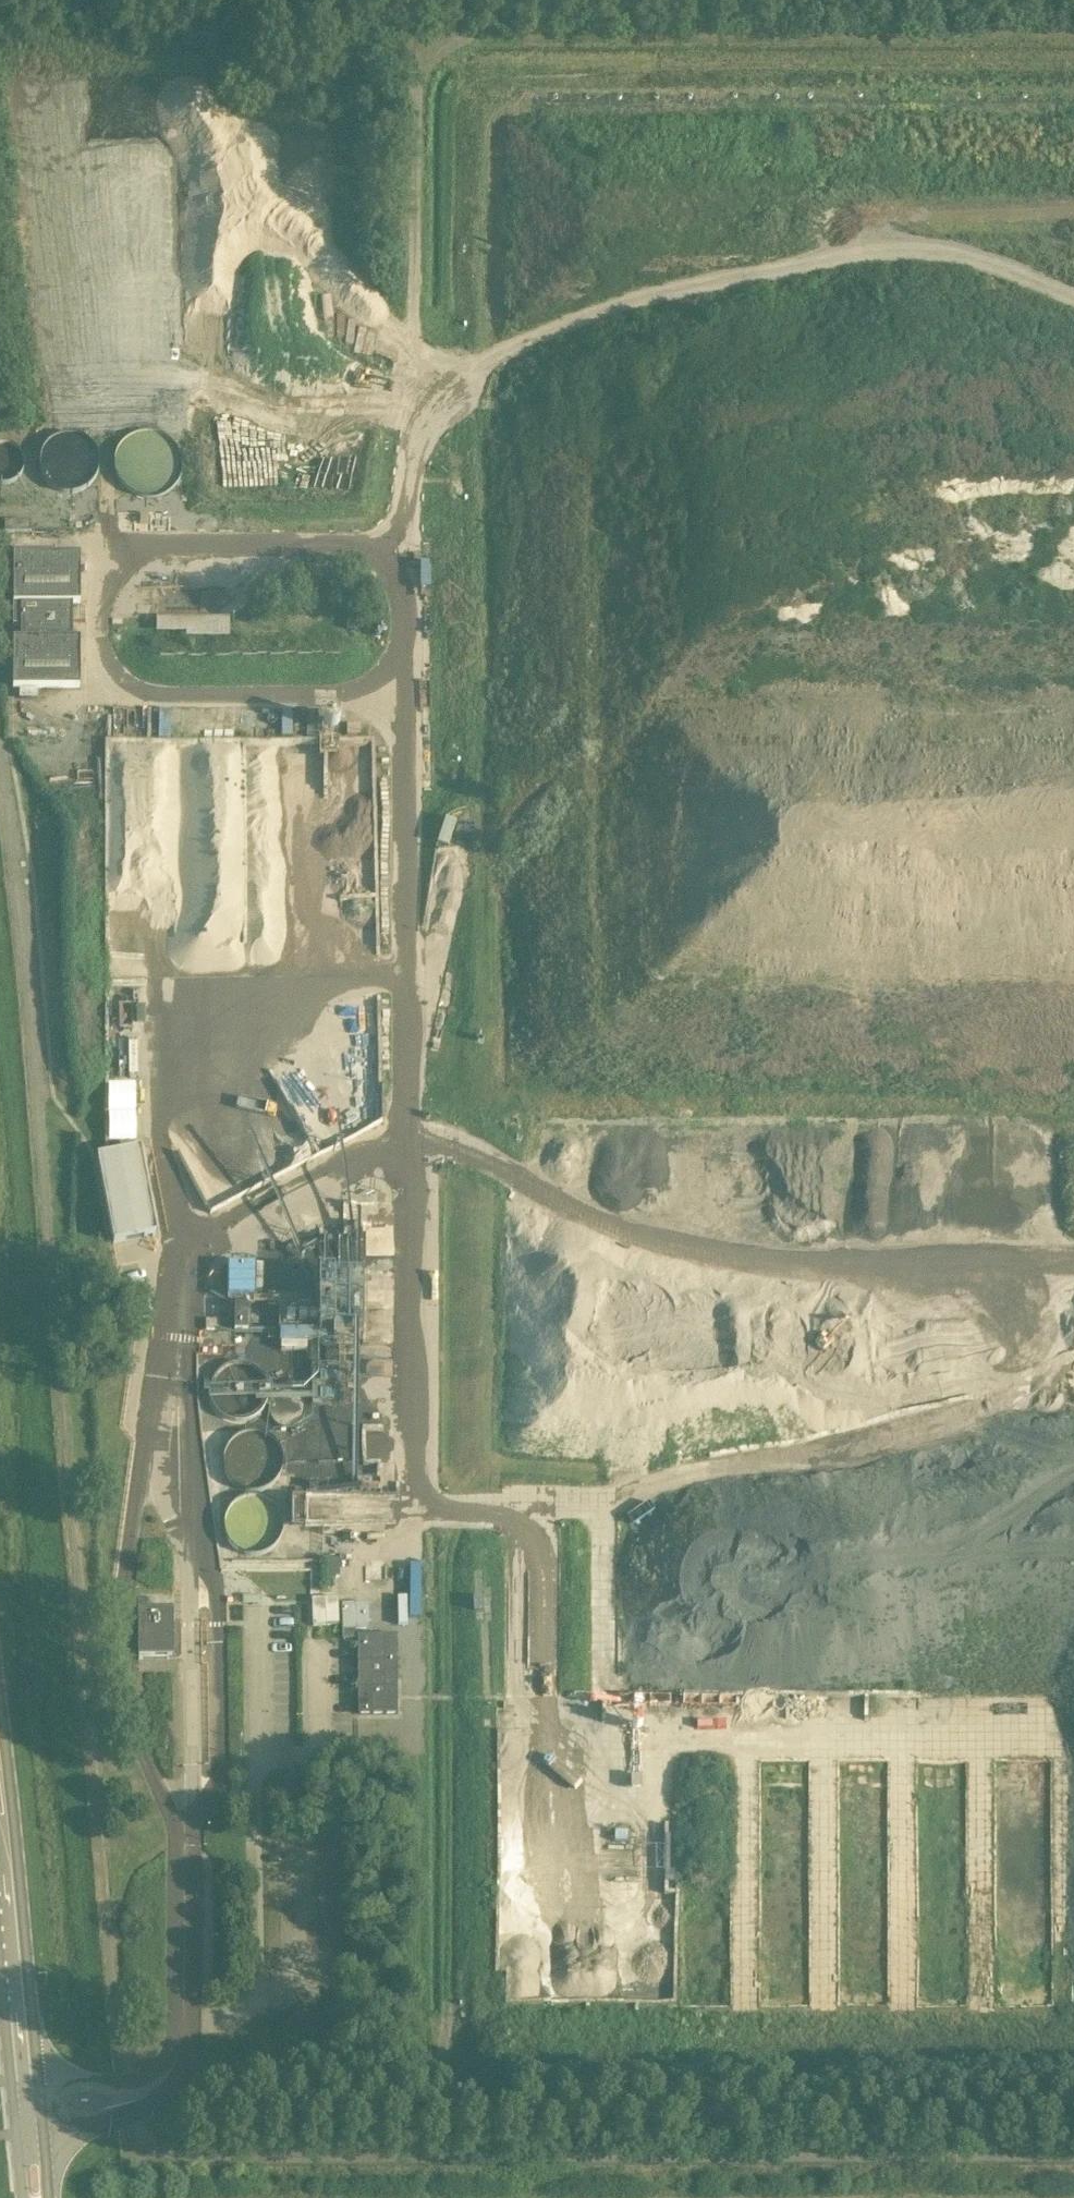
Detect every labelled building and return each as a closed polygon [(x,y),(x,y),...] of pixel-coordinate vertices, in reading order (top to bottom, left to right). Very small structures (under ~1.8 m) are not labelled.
[(166,497),(178,484),(183,467),(178,449),(165,437),(147,433),(130,438),(118,451),(114,468),(119,485),(132,497),(149,502),(166,497)] [(85,495),(96,483),(100,468),(95,453),(83,442),(68,439),(53,444),(43,455),(39,470),(44,485),(55,496),(70,499),(85,495)] [(4,533),(31,533),(30,522),(4,522),(4,533)] [(13,688),(80,688),(80,639),(73,639),(72,604),(80,604),(80,555),(13,555),(13,604),(20,604),(20,639),(13,639),(13,688)] [(231,633),(231,616),(157,616),(157,633),(231,633)] [(302,757),(298,738),(174,736),(172,728),(172,708),(155,708),(155,738),(104,737),(103,797),(128,797),(140,794),(141,776),(148,776),(165,771),(161,771),(186,765),(196,803),(196,775),(210,775),(214,793),(215,752),(221,776),(236,772),(236,786),(244,784),(248,797),(302,798),(302,757)] [(110,1140),(138,1138),(136,1083),(108,1084),(110,1140)] [(140,1149),(96,1158),(114,1242),(156,1233),(140,1149)] [(227,1295),(263,1296),(263,1264),(228,1263),(227,1295)] [(235,1304),(234,1332),(249,1332),(250,1304),(235,1304)] [(252,1415),(263,1404),(266,1389),(262,1373),(250,1363),(235,1360),(220,1364),(209,1376),(206,1391),(211,1406),(222,1416),(237,1420),(252,1415)] [(294,1424),(301,1417),(304,1408),(302,1399),(295,1393),(286,1390),(277,1392),(271,1399),(268,1407),(270,1416),(276,1423),(285,1426),(294,1424)] [(267,1484),(278,1472),(282,1457),(277,1442),(265,1431),(250,1428),(235,1433),(225,1444),(221,1459),(226,1474),(237,1485),(252,1488),(267,1484)] [(268,1548),(278,1536),(282,1521),(277,1506),(266,1495),(250,1492),(235,1497),(225,1508),(221,1523),(226,1538),(237,1549),(252,1552),(268,1548)] [(311,1624),(339,1624),(339,1596),(310,1597),(311,1624)] [(371,1605),(343,1604),(342,1630),(355,1631),(371,1631),(371,1605)] [(138,1612),(138,1661),(175,1660),(178,1658),(178,1646),(175,1644),(172,1644),(172,1612),(138,1612)] [(355,1631),(342,1630),(342,1640),(353,1640),(355,1640),(355,1632),(355,1631)] [(358,1637),(357,1637),(357,1640),(357,1668),(357,1673),(357,1716),(395,1715),(396,1679),(396,1636),(358,1637)]
